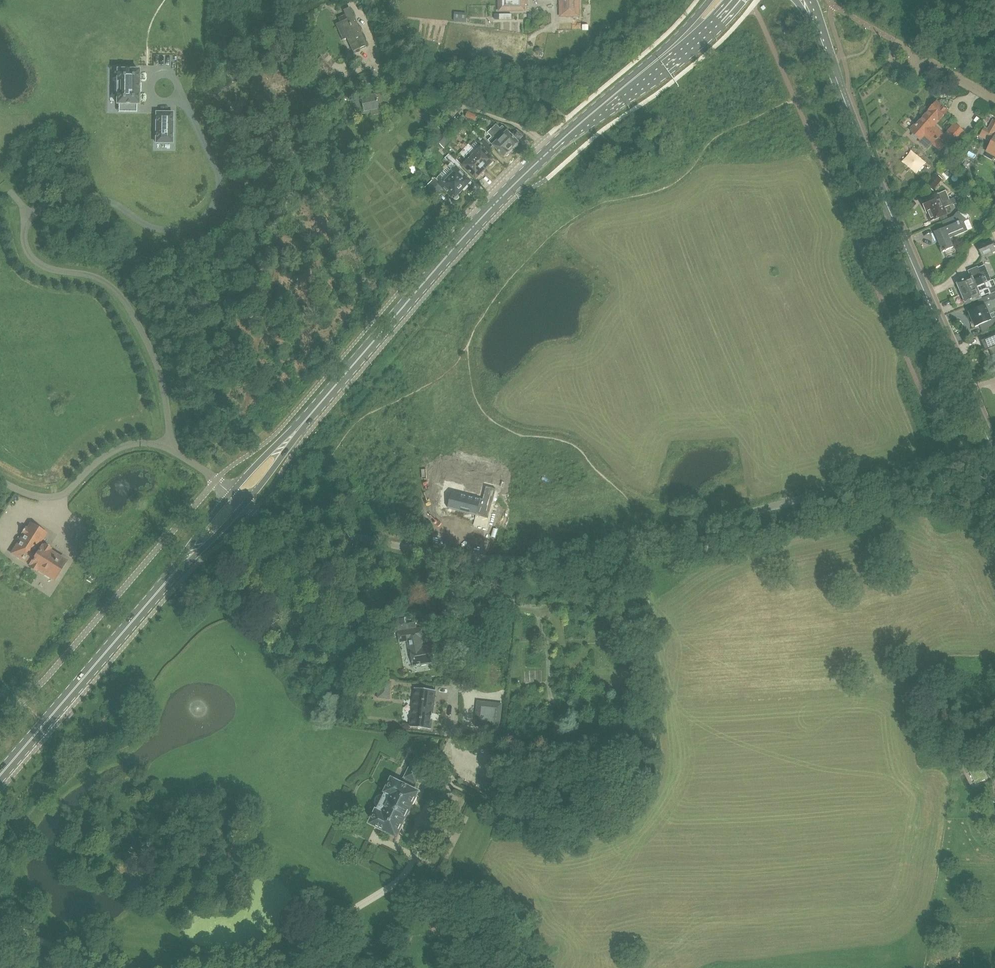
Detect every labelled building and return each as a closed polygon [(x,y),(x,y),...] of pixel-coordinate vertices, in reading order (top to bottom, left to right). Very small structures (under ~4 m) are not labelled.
[(499,11),(524,11),(524,5),(527,5),(527,0),(499,0),(499,11)] [(560,17),(579,16),(579,0),(560,0),(560,17)] [(342,40),(346,38),(352,51),(367,44),(355,18),(350,6),(342,10),(346,19),(335,24),(342,40)] [(334,71),(321,56),(308,68),(318,79),(325,73),(328,76),(334,71)] [(119,91),(117,91),(117,92),(117,103),(117,104),(118,104),(119,104),(136,104),(137,104),(138,104),(138,103),(138,92),(139,92),(139,82),(138,82),(139,71),(139,70),(138,70),(118,70),(117,70),(117,71),(117,82),(117,83),(119,83),(119,91)] [(365,111),(370,110),(378,108),(375,95),(352,100),(356,115),(366,113),(365,111)] [(934,126),(939,120),(947,111),(936,101),(928,110),(929,111),(917,124),(916,122),(911,128),(913,129),(911,132),(920,139),(923,135),(940,150),(944,145),(950,151),(966,133),(955,123),(944,135),(934,126)] [(156,142),(156,143),(157,143),(157,142),(171,143),(172,143),(172,142),(173,113),(173,112),(172,112),(172,113),(157,112),(156,112),(156,113),(156,142)] [(994,155),(994,133),(994,132),(994,120),(993,119),(987,131),(983,129),(980,135),(991,142),(987,150),(994,155)] [(496,124),(491,129),(512,150),(515,147),(516,147),(518,146),(518,144),(520,143),(518,141),(523,136),(517,130),(512,135),(507,130),(502,125),(500,128),(496,124)] [(438,127),(430,135),(435,139),(443,131),(438,127)] [(491,129),(487,132),(492,137),(488,140),(493,145),(505,157),(506,156),(507,156),(509,154),(509,153),(512,150),(491,129)] [(443,131),(435,140),(441,144),(444,148),(452,139),(448,136),(443,131)] [(485,139),(481,143),(488,151),(492,146),(485,139)] [(469,145),(465,149),(486,169),(489,165),(492,165),(494,163),(494,161),(495,160),(482,148),(477,152),(469,145)] [(482,172),(486,169),(465,149),(461,153),(469,161),(464,165),(477,178),(478,177),(480,177),(482,175),(482,172)] [(956,159),(960,162),(963,161),(965,158),(964,155),(961,153),(956,159)] [(451,164),(449,166),(455,173),(451,177),(463,190),(472,181),(458,168),(460,165),(449,154),(445,159),(451,164)] [(927,186),(933,191),(941,180),(935,175),(927,186)] [(463,190),(451,177),(446,183),(443,180),(440,183),(435,178),(426,187),(434,195),(441,188),(443,190),(445,189),(454,198),(455,199),(456,199),(457,199),(458,199),(459,198),(460,197),(459,196),(459,195),(459,194),(463,190)] [(973,185),(963,193),(969,198),(976,188),(973,185)] [(945,190),(943,191),(922,201),(923,202),(921,202),(923,207),(925,207),(926,210),(927,210),(942,204),(950,200),(945,190)] [(954,198),(950,200),(942,204),(927,210),(932,220),(946,214),(943,207),(956,202),(954,198)] [(957,212),(953,217),(941,222),(944,228),(935,232),(940,244),(938,245),(941,252),(942,251),(942,252),(953,247),(949,238),(968,231),(964,222),(967,219),(957,212)] [(994,250),(994,247),(991,238),(977,244),(982,256),(994,250)] [(968,271),(971,277),(957,283),(957,285),(956,286),(958,289),(960,289),(961,293),(987,282),(985,276),(981,278),(977,268),(968,271)] [(965,303),(988,293),(986,289),(990,288),(987,282),(961,293),(962,296),(961,298),(963,301),(964,301),(965,303)] [(994,308),(994,293),(994,292),(978,300),(981,307),(968,312),(975,327),(990,320),(988,314),(994,311),(993,309),(994,308)] [(982,341),(985,350),(990,348),(992,354),(991,354),(994,364),(994,335),(982,341)] [(483,500),(493,503),(496,489),(486,487),(483,500)] [(452,492),(448,508),(477,516),(481,500),(452,492)] [(23,535),(11,553),(53,580),(65,561),(39,544),(46,533),(39,529),(40,528),(34,523),(32,525),(30,524),(28,528),(25,526),(21,534),(23,535)] [(396,621),(398,632),(400,642),(408,641),(409,649),(410,649),(414,666),(435,663),(432,645),(423,647),(421,638),(423,638),(421,628),(410,630),(409,623),(407,623),(406,619),(396,621)] [(370,679),(369,685),(391,687),(392,682),(370,679)] [(411,727),(431,729),(436,690),(416,688),(411,727)] [(477,700),(474,724),(499,727),(502,702),(477,700)] [(553,721),(554,734),(566,734),(566,721),(553,721)] [(940,753),(932,750),(929,758),(937,762),(940,753)] [(403,785),(392,780),(371,823),(376,825),(376,828),(382,831),(385,830),(396,836),(398,832),(400,831),(403,826),(402,824),(412,805),(414,805),(417,799),(416,796),(418,792),(413,790),(424,768),(423,767),(426,760),(417,756),(414,762),(412,762),(404,778),(406,778),(403,785)]
